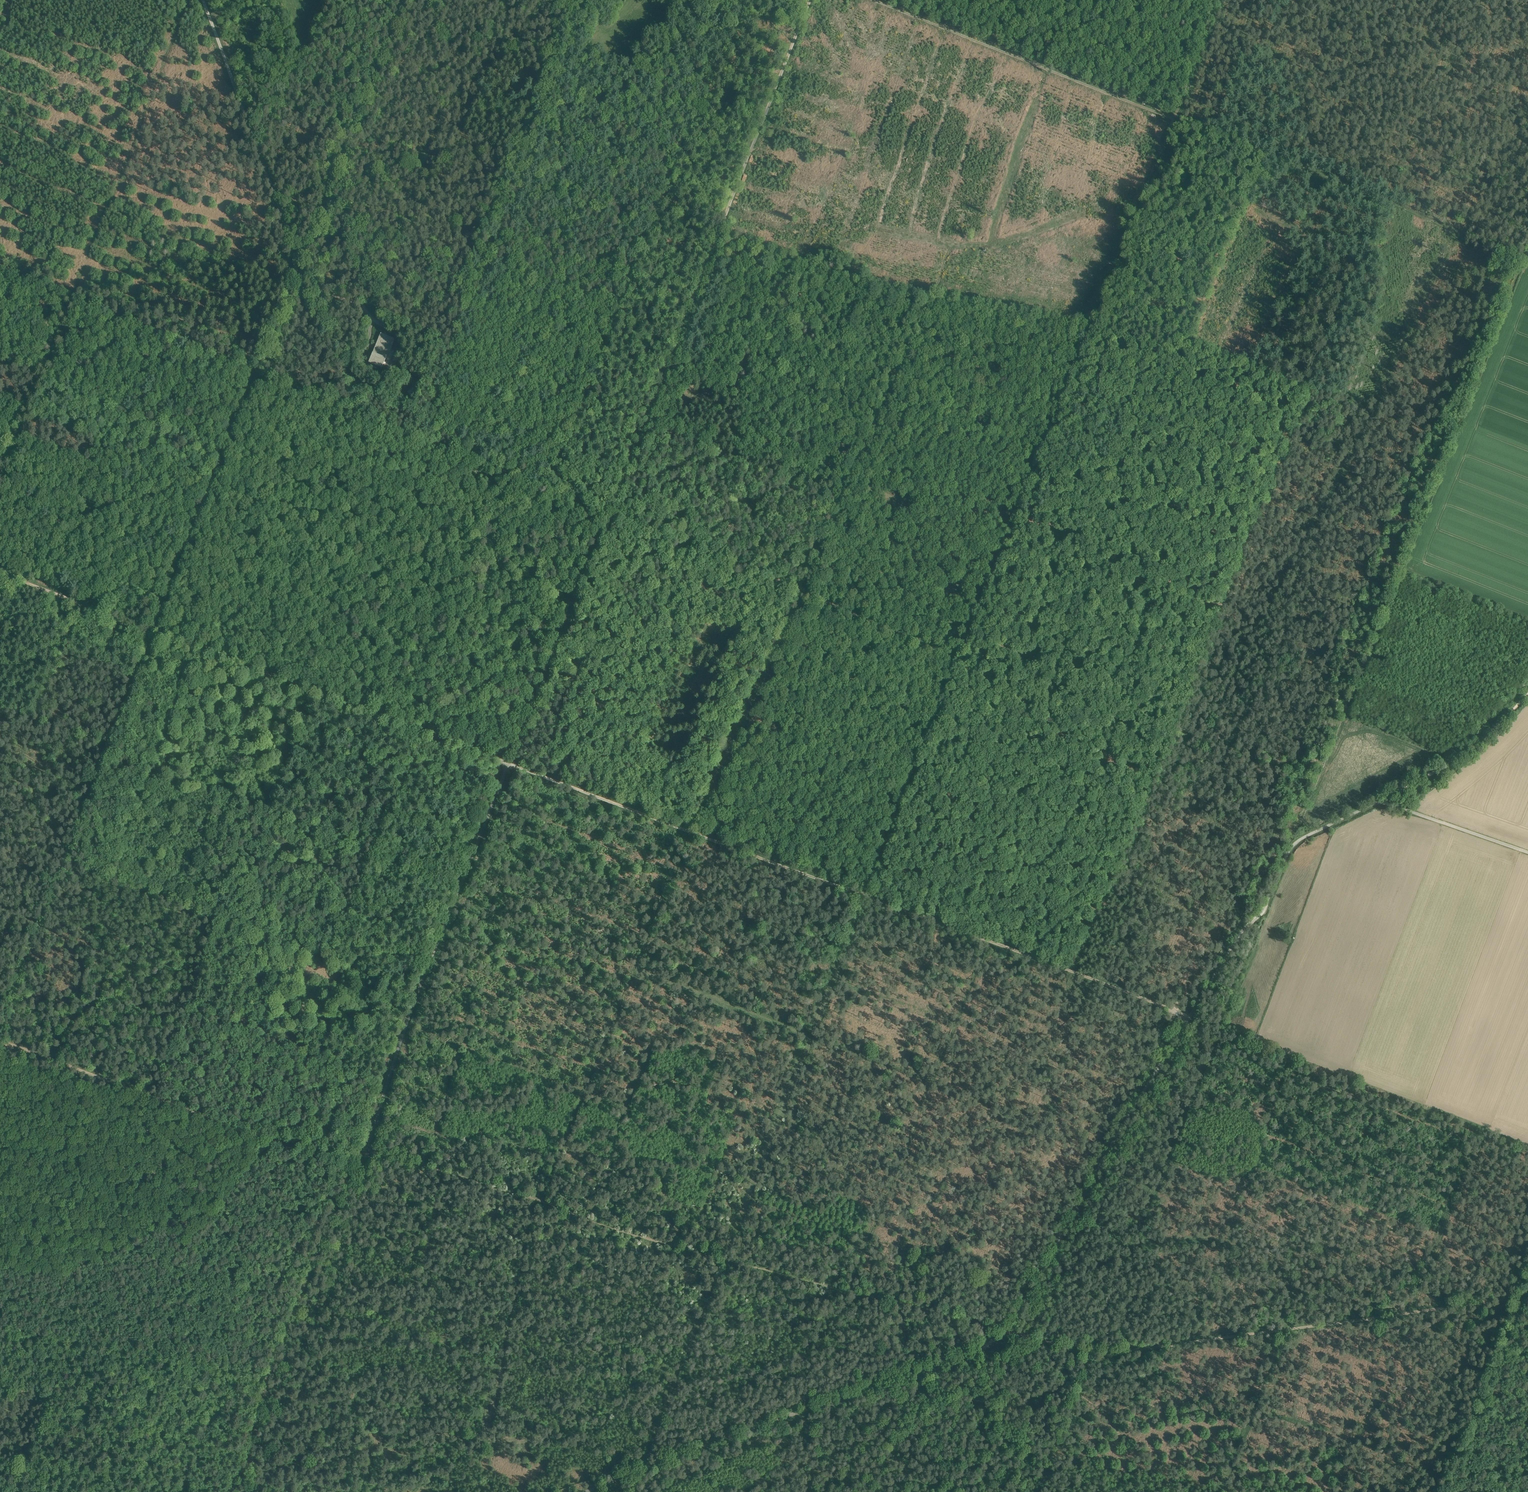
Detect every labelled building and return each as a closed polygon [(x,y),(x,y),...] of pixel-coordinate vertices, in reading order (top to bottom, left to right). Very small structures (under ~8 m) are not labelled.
[(396,337),(382,331),(369,363),(383,369),(396,337)] [(411,397),(417,393),(413,387),(407,391),(411,397)]
